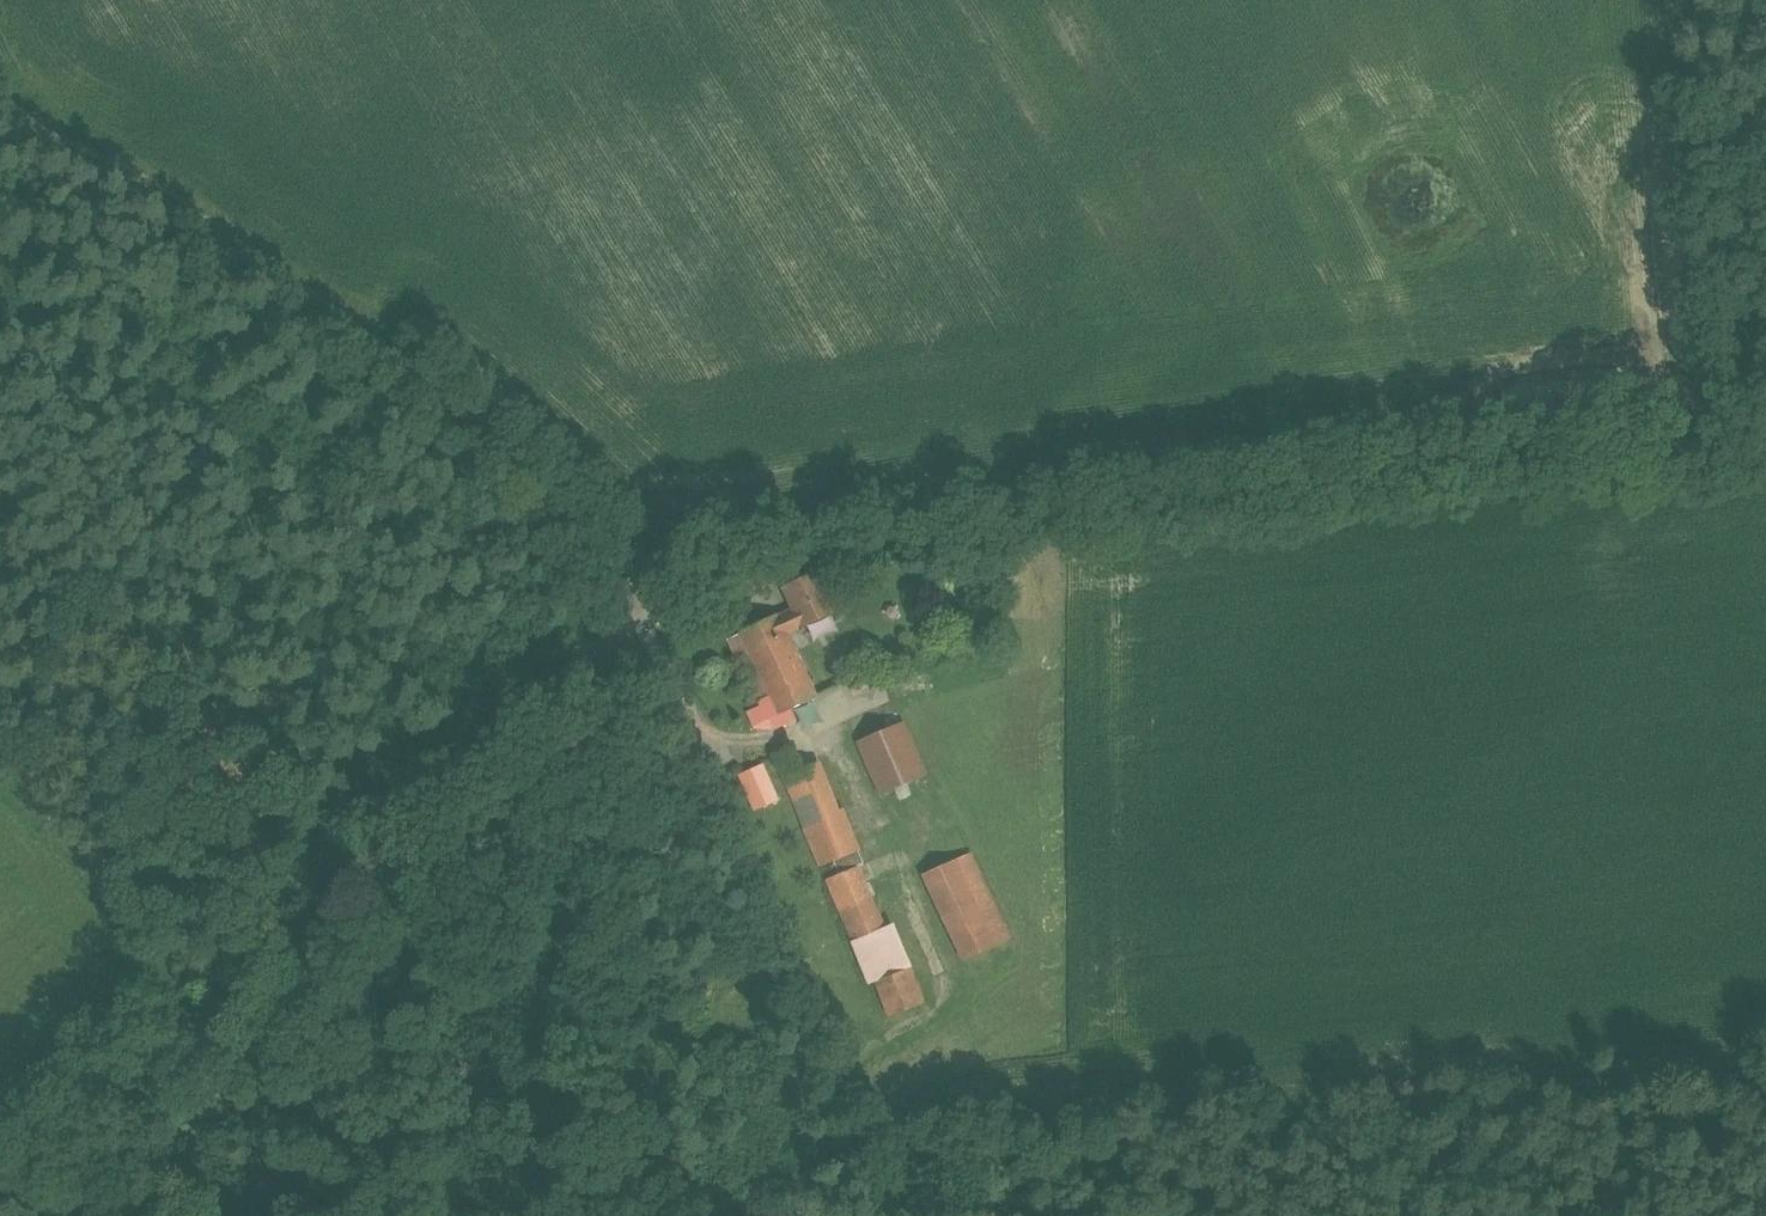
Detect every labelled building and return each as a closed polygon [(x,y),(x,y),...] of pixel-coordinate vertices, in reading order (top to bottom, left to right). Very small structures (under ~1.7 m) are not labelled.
[(821,569),(784,586),(794,608),(781,614),(797,648),(809,642),(802,627),(840,610),(821,569)] [(781,613),(767,619),(767,620),(755,625),(741,631),(771,695),(762,699),(771,718),(819,696),(797,648),(781,614),(781,613)] [(875,669),(851,679),(856,691),(880,681),(875,669)] [(904,722),(860,741),(883,794),(927,775),(904,722)] [(828,817),(807,767),(802,769),(792,746),(776,753),(823,865),(860,850),(844,809),(828,817)] [(750,810),(779,802),(767,762),(738,771),(750,810)] [(860,850),(836,860),(841,872),(865,862),(860,850)] [(971,853),(928,872),(967,957),(1009,938),(971,853)] [(890,939),(859,866),(829,879),(861,952),(890,939)] [(895,974),(878,981),(892,1015),(909,1008),(895,974)]
